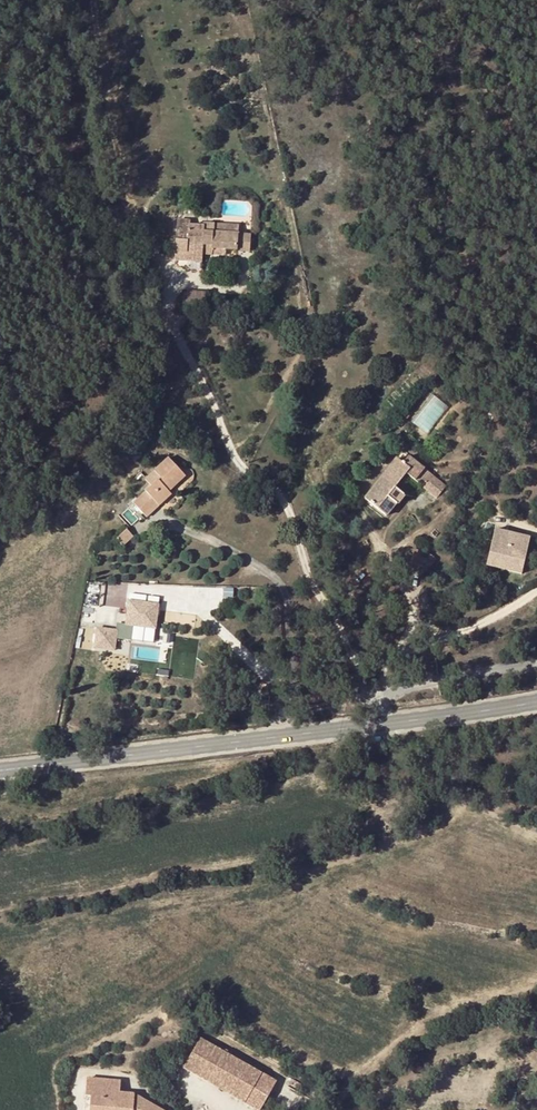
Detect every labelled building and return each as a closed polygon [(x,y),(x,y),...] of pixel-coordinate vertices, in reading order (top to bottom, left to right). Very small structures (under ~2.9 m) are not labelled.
[(166,233),(160,252),(171,256),(165,274),(180,278),(182,271),(185,263),(194,266),(192,274),(204,278),(206,272),(217,275),(221,260),(198,253),(200,245),(189,242),(188,244),(176,241),(177,236),(166,233)] [(224,253),(200,245),(198,253),(221,260),(224,253)] [(234,264),(221,260),(217,275),(229,279),(234,264)] [(194,266),(185,263),(182,271),(192,274),(194,266)] [(183,311),(209,311),(209,291),(183,291),(183,311)] [(429,434),(448,405),(431,394),(413,423),(429,434)] [(472,404),(465,399),(460,405),(467,410),(472,404)] [(135,433),(128,439),(133,443),(139,437),(135,433)] [(152,485),(134,502),(148,517),(173,492),(168,486),(181,473),(165,456),(151,469),(144,476),(152,485)] [(379,462),(343,506),(365,524),(388,495),(383,492),(393,480),(410,492),(419,480),(395,460),(388,468),(379,462)] [(128,529),(118,539),(125,545),(134,535),(128,529)] [(418,553),(409,564),(417,570),(425,559),(418,553)] [(503,567),(468,558),(461,588),(496,596),(503,567)] [(82,604),(100,607),(104,583),(86,581),(82,604)] [(496,596),(461,588),(459,594),(495,602),(496,596)] [(115,651),(117,638),(155,642),(159,603),(128,599),(125,622),(117,621),(116,629),(95,627),(92,649),(115,651)] [(191,1044),(177,1073),(249,1109),(256,1109),(269,1084),(191,1044)] [(81,1088),(81,1106),(86,1106),(86,1109),(145,1109),(130,1102),(115,1101),(115,1089),(81,1088)]
